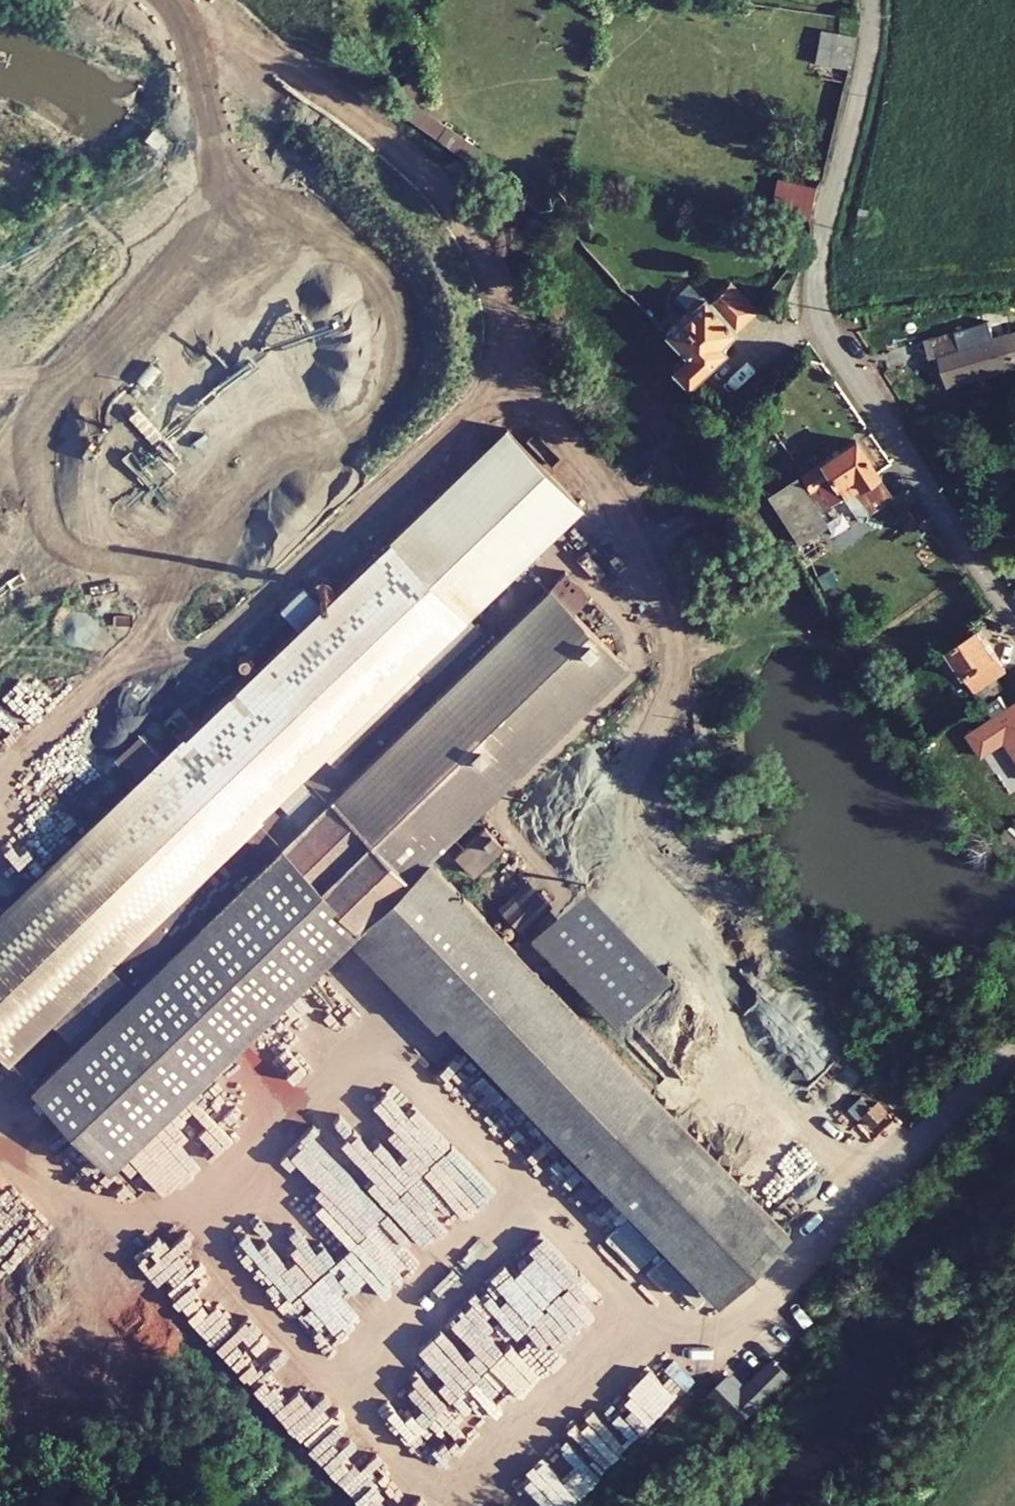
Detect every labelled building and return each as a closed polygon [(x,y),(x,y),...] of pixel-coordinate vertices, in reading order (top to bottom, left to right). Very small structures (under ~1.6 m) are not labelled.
[(819,46),(817,63),(845,68),(848,52),(852,37),(822,32),(819,46)] [(780,196),(776,209),(804,217),(808,205),(812,189),(784,182),(780,196)] [(687,355),(705,369),(740,334),(735,327),(765,295),(738,264),(665,337),(687,355)] [(940,356),(945,373),(1013,355),(1011,347),(1008,337),(1001,340),(998,324),(976,330),(978,345),(962,349),(957,331),(923,338),(928,358),(940,356)] [(146,361),(193,403),(221,373),(175,330),(146,361)] [(705,369),(687,355),(673,369),(689,385),(705,369)] [(947,382),(1014,364),(1014,363),(1013,355),(945,373),(947,382)] [(382,969),(441,913),(411,881),(432,861),(647,655),(612,617),(575,578),(335,803),(308,775),(367,718),(376,726),(391,712),(383,703),(584,510),(511,433),(323,611),(300,586),(276,607),(300,633),(92,830),(6,910),(0,904),(0,1050),(11,1062),(113,963),(123,953),(242,838),(253,828),(279,855),(267,866),(148,978),(136,989),(34,1085),(98,1152),(111,1166),(115,1161),(125,1171),(135,1162),(125,1152),(352,938),(382,969)] [(770,497),(798,544),(813,535),(791,501),(806,491),(810,497),(818,492),(827,507),(847,495),(856,507),(860,503),(864,509),(872,504),(868,499),(884,488),(854,442),(804,475),(770,497)] [(947,651),(972,691),(1004,672),(980,631),(947,651)] [(1014,755),(1014,706),(969,737),(982,757),(1006,743),(1014,755)] [(42,831),(66,808),(46,786),(21,809),(42,831)] [(242,838),(267,866),(279,855),(253,828),(242,838)] [(454,857),(472,878),(502,847),(485,828),(454,857)] [(652,1091),(432,861),(411,881),(441,913),(382,969),(436,1026),(444,1017),(582,1161),(590,1151),(726,1290),(779,1238),(644,1100),(652,1091)] [(551,905),(526,880),(498,908),(522,933),(551,905)] [(670,968),(585,881),(532,933),(616,1021),(670,968)] [(113,963),(136,989),(148,978),(123,953),(113,963)] [(883,1065),(873,1054),(864,1063),(885,1085),(899,1071),(888,1060),(883,1065)] [(486,1133),(514,1103),(486,1078),(459,1107),(486,1133)] [(286,1196),(273,1209),(327,1260),(381,1203),(342,1167),(322,1188),(338,1203),(317,1225),(286,1196)] [(134,1255),(150,1277),(175,1259),(159,1237),(134,1255)] [(533,1282),(542,1267),(514,1250),(506,1265),(533,1282)] [(269,1282),(299,1315),(338,1280),(323,1264),(293,1290),(279,1274),(269,1282)] [(226,1308),(190,1270),(166,1292),(202,1331),(226,1308)] [(531,1395),(600,1319),(561,1284),(546,1301),(525,1302),(527,1327),(504,1329),(502,1308),(486,1294),(481,1299),(468,1300),(465,1303),(468,1333),(439,1364),(429,1365),(411,1349),(392,1370),(436,1411),(461,1384),(476,1383),(491,1396),(496,1396),(512,1378),(531,1395)] [(710,1391),(741,1425),(775,1393),(759,1374),(742,1390),(726,1375),(710,1391)] [(642,1404),(629,1416),(616,1403),(588,1429),(613,1457),(655,1418),(642,1404)] [(390,1494),(379,1505),(403,1505),(390,1494)]
